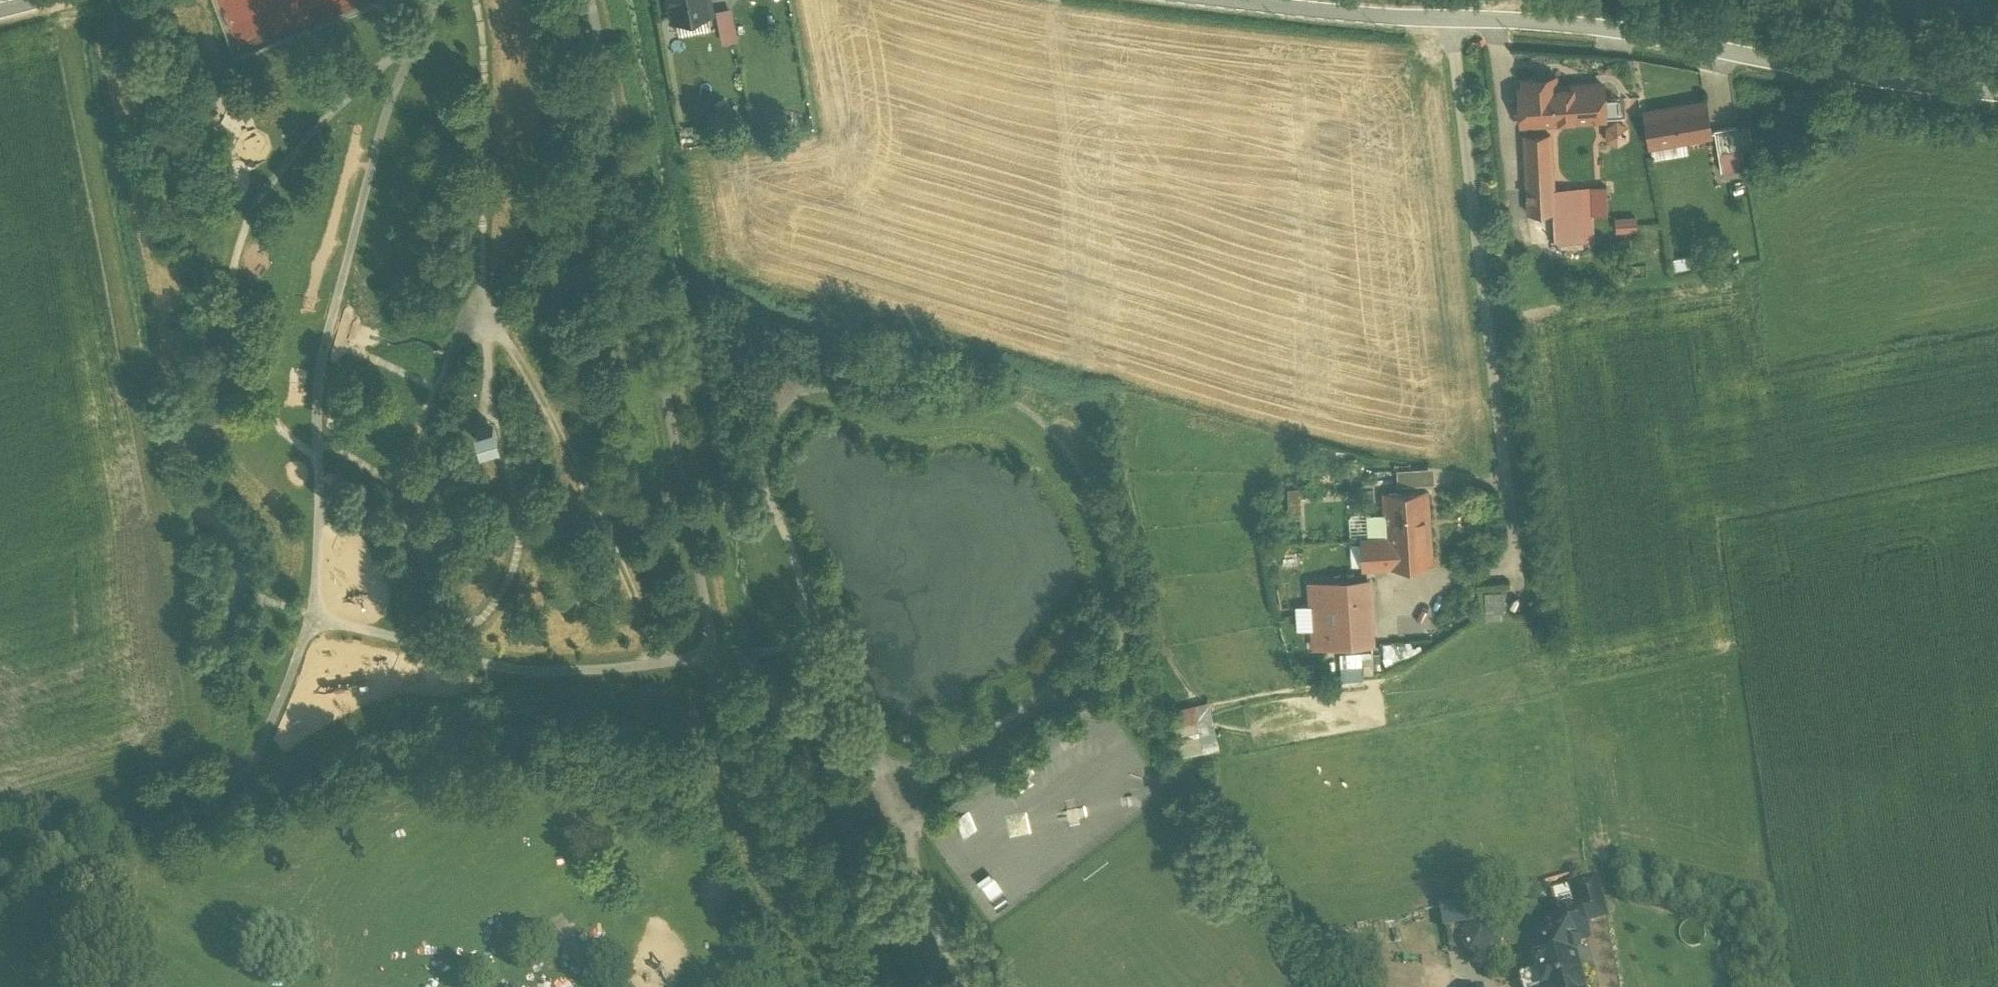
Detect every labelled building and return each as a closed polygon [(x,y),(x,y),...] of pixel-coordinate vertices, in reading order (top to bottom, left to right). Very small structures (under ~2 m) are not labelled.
[(668,26),(710,17),(707,0),(662,0),(668,26)] [(713,12),(719,46),(737,43),(731,9),(713,12)] [(1523,88),(1515,88),(1518,129),(1602,123),(1599,84),(1554,88),(1553,76),(1522,79),(1523,88)] [(1703,98),(1640,111),(1648,149),(1711,136),(1703,98)] [(1604,120),(1605,142),(1628,141),(1626,119),(1604,120)] [(1747,169),(1745,126),(1715,127),(1717,171),(1747,169)] [(1548,138),(1525,139),(1527,216),(1554,215),(1555,244),(1592,243),(1591,192),(1550,193),(1548,138)] [(1613,216),(1614,231),(1637,229),(1636,215),(1613,216)] [(453,419),(458,440),(479,435),(475,415),(453,419)] [(1299,512),(1298,486),(1285,487),(1287,512),(1299,512)] [(1428,488),(1379,492),(1382,536),(1357,537),(1359,572),(1434,566),(1428,488)] [(1478,582),(1478,614),(1504,614),(1504,582),(1478,582)] [(1364,583),(1307,586),(1311,647),(1397,642),(1396,617),(1366,619),(1364,583)] [(1338,653),(1340,680),(1362,678),(1360,651),(1338,653)] [(1180,756),(1218,747),(1208,701),(1170,709),(1180,756)] [(1438,904),(1439,926),(1464,925),(1466,957),(1501,954),(1498,920),(1475,921),(1474,901),(1438,904)] [(1527,955),(1535,986),(1584,986),(1572,943),(1527,955)]
